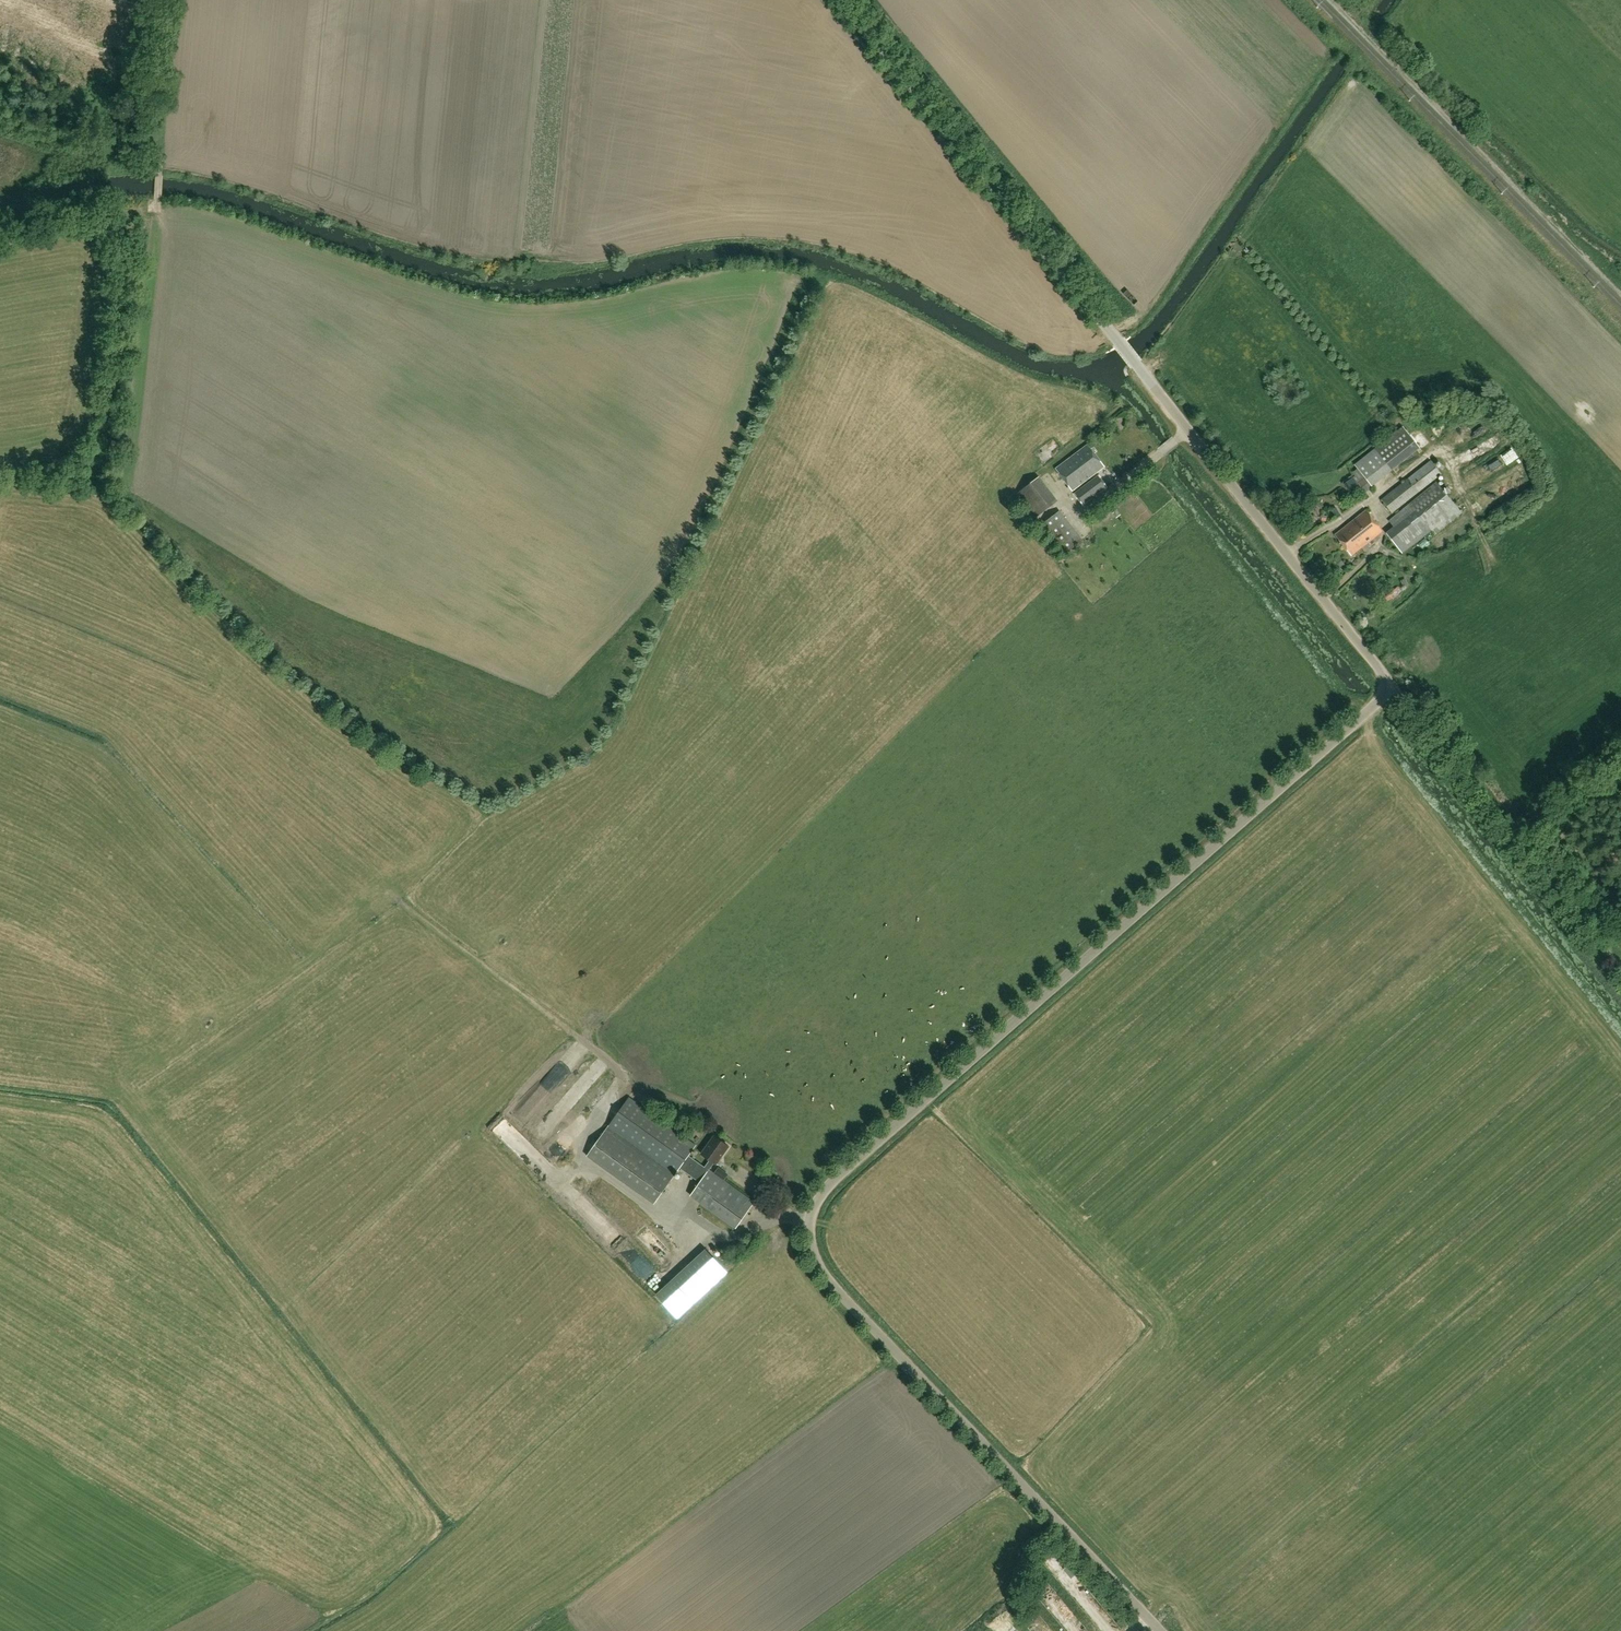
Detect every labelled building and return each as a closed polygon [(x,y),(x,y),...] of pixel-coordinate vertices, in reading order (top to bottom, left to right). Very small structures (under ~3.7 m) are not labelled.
[(1403,427),(1354,465),(1371,486),(1419,447),(1403,427)] [(1498,440),(1492,430),(1479,437),(1485,447),(1498,440)] [(1478,451),(1484,447),(1477,437),(1471,441),(1478,451)] [(1471,455),(1477,452),(1472,442),(1466,445),(1471,455)] [(1104,466),(1088,445),(1050,474),(1056,482),(1063,477),(1073,490),(1092,475),(1095,479),(1075,493),(1083,504),(1107,486),(1096,472),(1104,466)] [(1494,466),(1506,459),(1500,449),(1488,456),(1494,466)] [(1485,470),(1493,466),(1488,457),(1481,462),(1485,470)] [(1430,461),(1381,500),(1391,513),(1441,474),(1430,461)] [(1018,493),(1037,517),(1058,501),(1039,477),(1018,493)] [(1401,552),(1429,529),(1433,534),(1460,512),(1436,483),(1395,516),(1395,515),(1389,520),(1394,526),(1386,533),(1401,552)] [(1066,554),(1083,541),(1060,511),(1043,525),(1066,554)] [(1365,511),(1335,534),(1351,555),(1381,531),(1365,511)] [(600,1067),(605,1057),(597,1053),(592,1064),(600,1067)] [(688,1155),(696,1145),(630,1097),(587,1156),(653,1204),(679,1168),(688,1155)] [(559,1136),(549,1142),(554,1149),(564,1143),(559,1136)] [(704,1167),(688,1155),(679,1168),(700,1182),(709,1170),(714,1163),(716,1164),(729,1146),(714,1136),(701,1154),(710,1160),(704,1167)] [(754,1202),(709,1170),(700,1182),(690,1195),(736,1228),(754,1202)] [(655,1283),(664,1274),(620,1232),(611,1241),(655,1283)] [(727,1272),(706,1250),(657,1295),(677,1317),(727,1272)]
